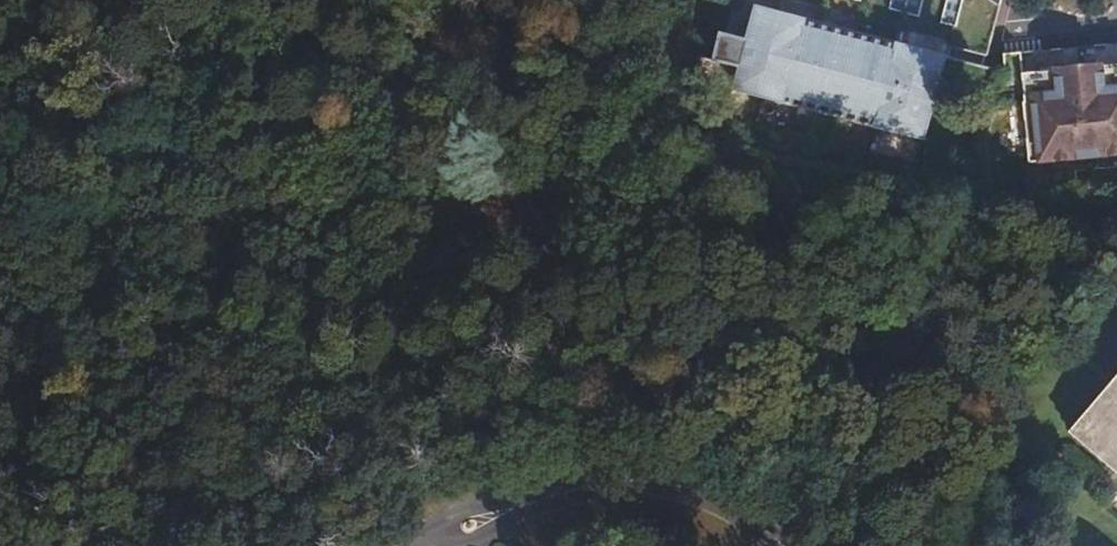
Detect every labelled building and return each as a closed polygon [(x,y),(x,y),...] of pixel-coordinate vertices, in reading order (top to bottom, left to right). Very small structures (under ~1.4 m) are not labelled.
[(881,12),(956,20),(958,0),(883,0),(881,12)] [(725,100),(728,88),(913,135),(919,114),(929,75),(934,53),(744,5),(735,37),(708,30),(701,56),(714,60),(705,95),(725,100)] [(1116,156),(1116,42),(1087,42),(1087,50),(1015,50),(1017,157),(1116,156)] [(941,81),(929,75),(919,114),(932,114),(941,81)] [(1069,432),(1093,453),(1089,457),(1112,476),(1115,473),(1116,475),(1116,376),(1069,432)]
